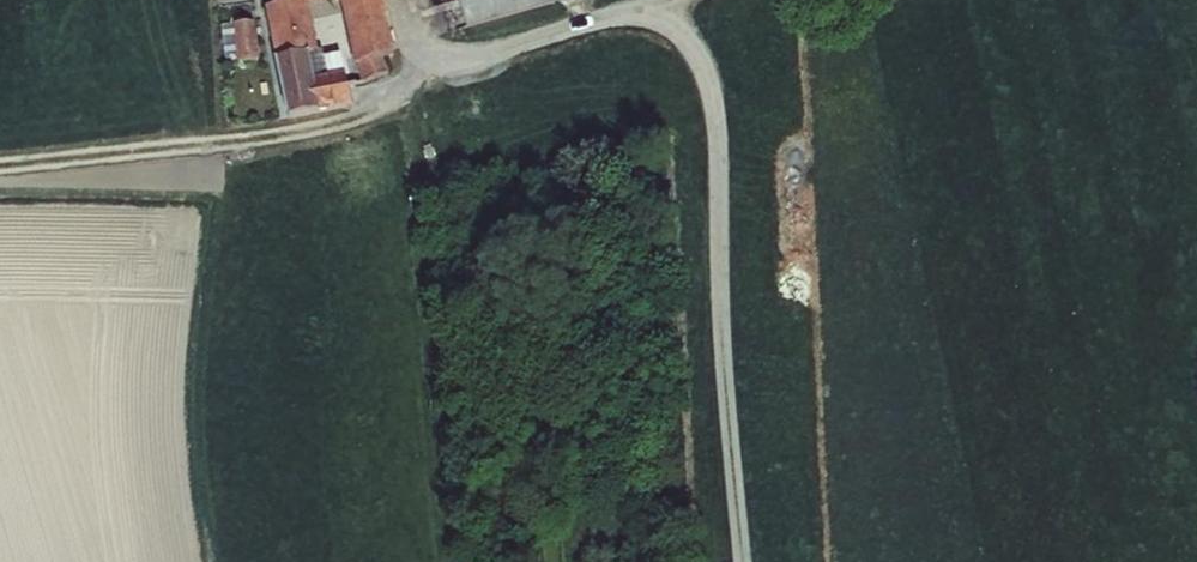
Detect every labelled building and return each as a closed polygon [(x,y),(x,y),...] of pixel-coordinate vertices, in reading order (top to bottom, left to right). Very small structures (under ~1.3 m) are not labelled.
[(275,10),(264,12),(287,123),(352,108),(340,54),(323,57),(321,51),(318,52),(307,5),(331,0),(272,0),(275,10)] [(353,70),(358,69),(363,84),(388,76),(384,59),(391,56),(381,0),(338,0),(353,70)] [(464,39),(553,14),(549,0),(453,0),(464,39)] [(256,22),(223,26),(227,61),(240,60),(240,63),(261,61),(256,22)]
